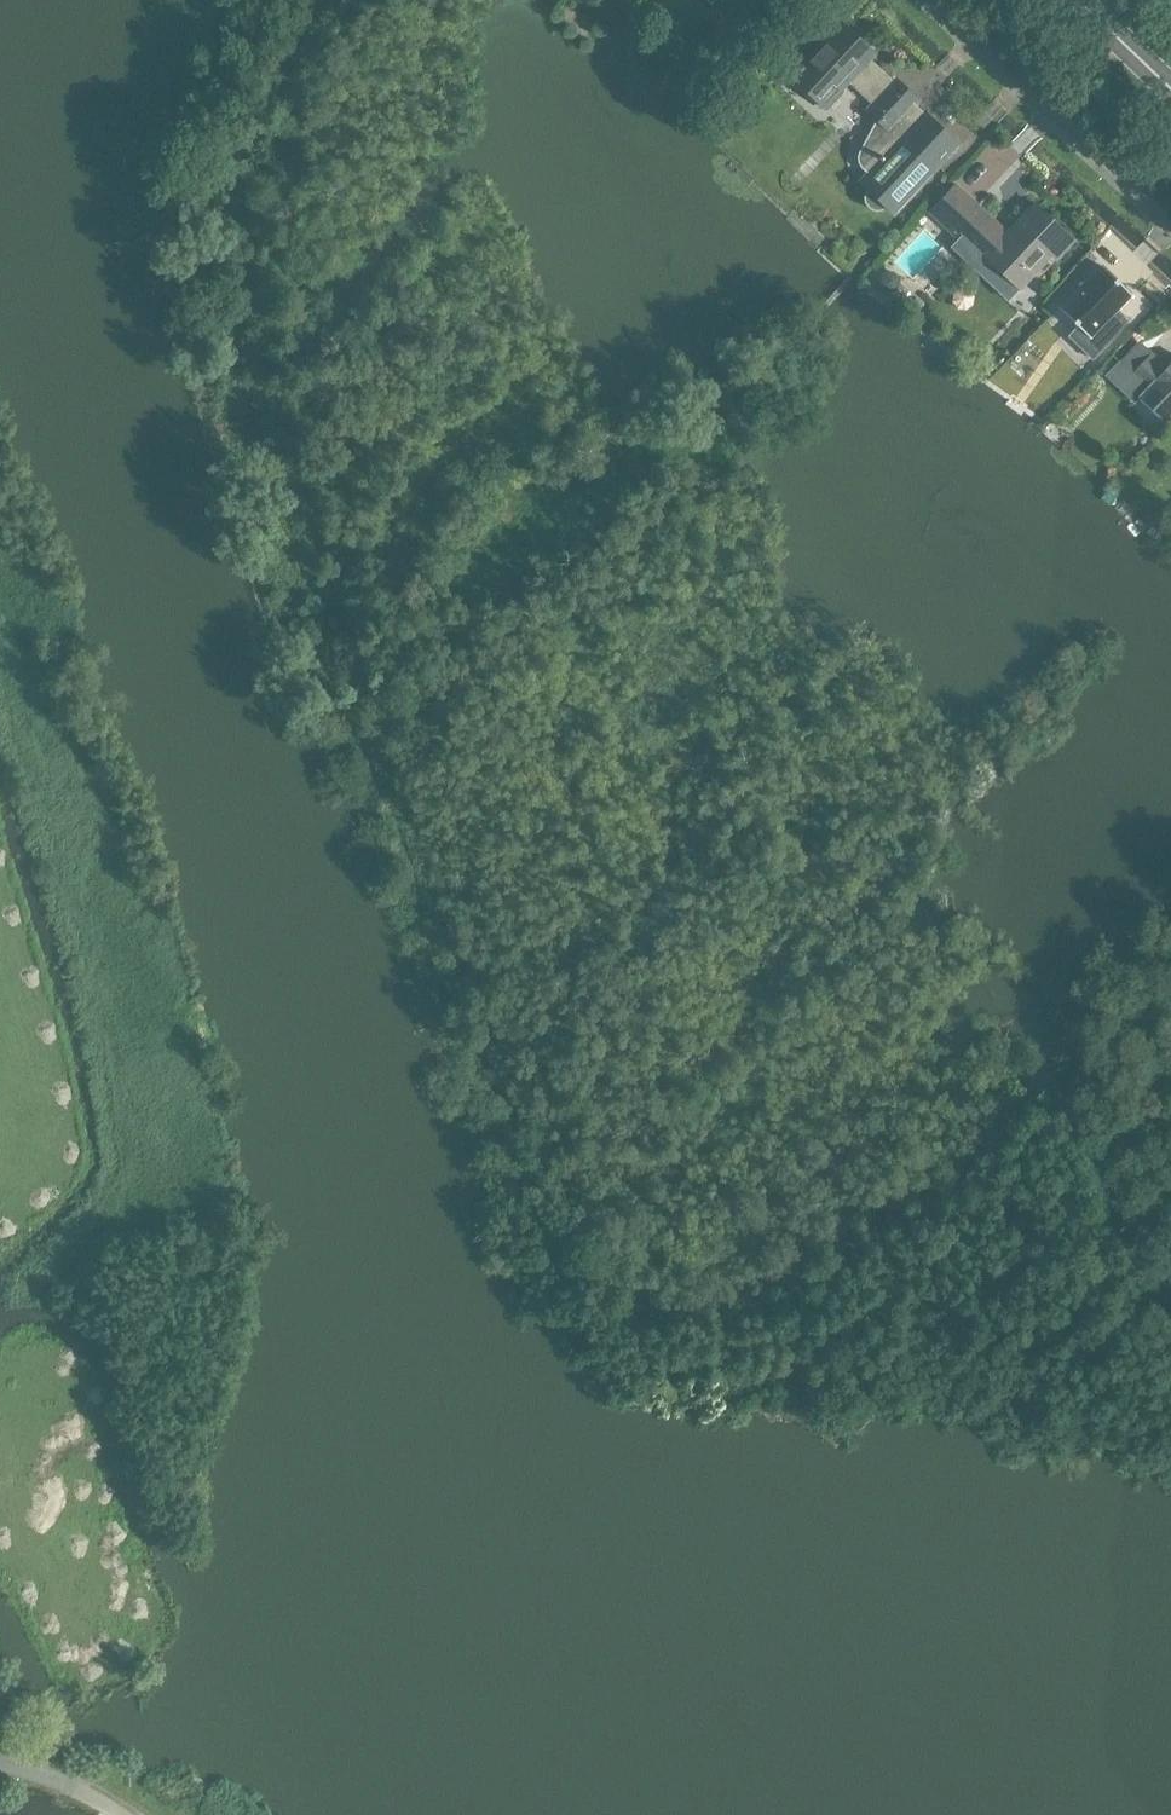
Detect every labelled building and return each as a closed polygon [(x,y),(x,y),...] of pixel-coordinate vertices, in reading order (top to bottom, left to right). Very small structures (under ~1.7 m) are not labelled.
[(895,214),(934,172),(959,145),(914,104),(917,100),(897,81),(892,86),(867,63),(874,55),(840,24),(791,77),(826,110),(843,92),(841,91),(848,83),(873,106),(868,111),(877,120),(861,152),(859,157),(860,163),(862,168),(869,174),(862,183),(868,189),(866,194),(865,199),(866,204),(869,208),(874,211),(879,212),(884,210),(888,207),(895,214)] [(1074,241),(1033,202),(1006,231),(955,184),(929,212),(955,236),(959,230),(984,254),(983,255),(1020,289),(1052,254),(1058,259),(1074,241)] [(1101,265),(1059,308),(1078,326),(1069,336),(1092,359),(1125,326),(1124,324),(1123,324),(1115,316),(1119,312),(1117,310),(1132,295),(1101,265)] [(1112,370),(1113,371),(1122,362),(1133,373),(1149,388),(1140,397),(1141,398),(1146,394),(1170,417),(1166,422),(1167,423),(1170,418),(1170,365),(1169,367),(1153,352),(1134,372),(1122,360),(1112,370)]
